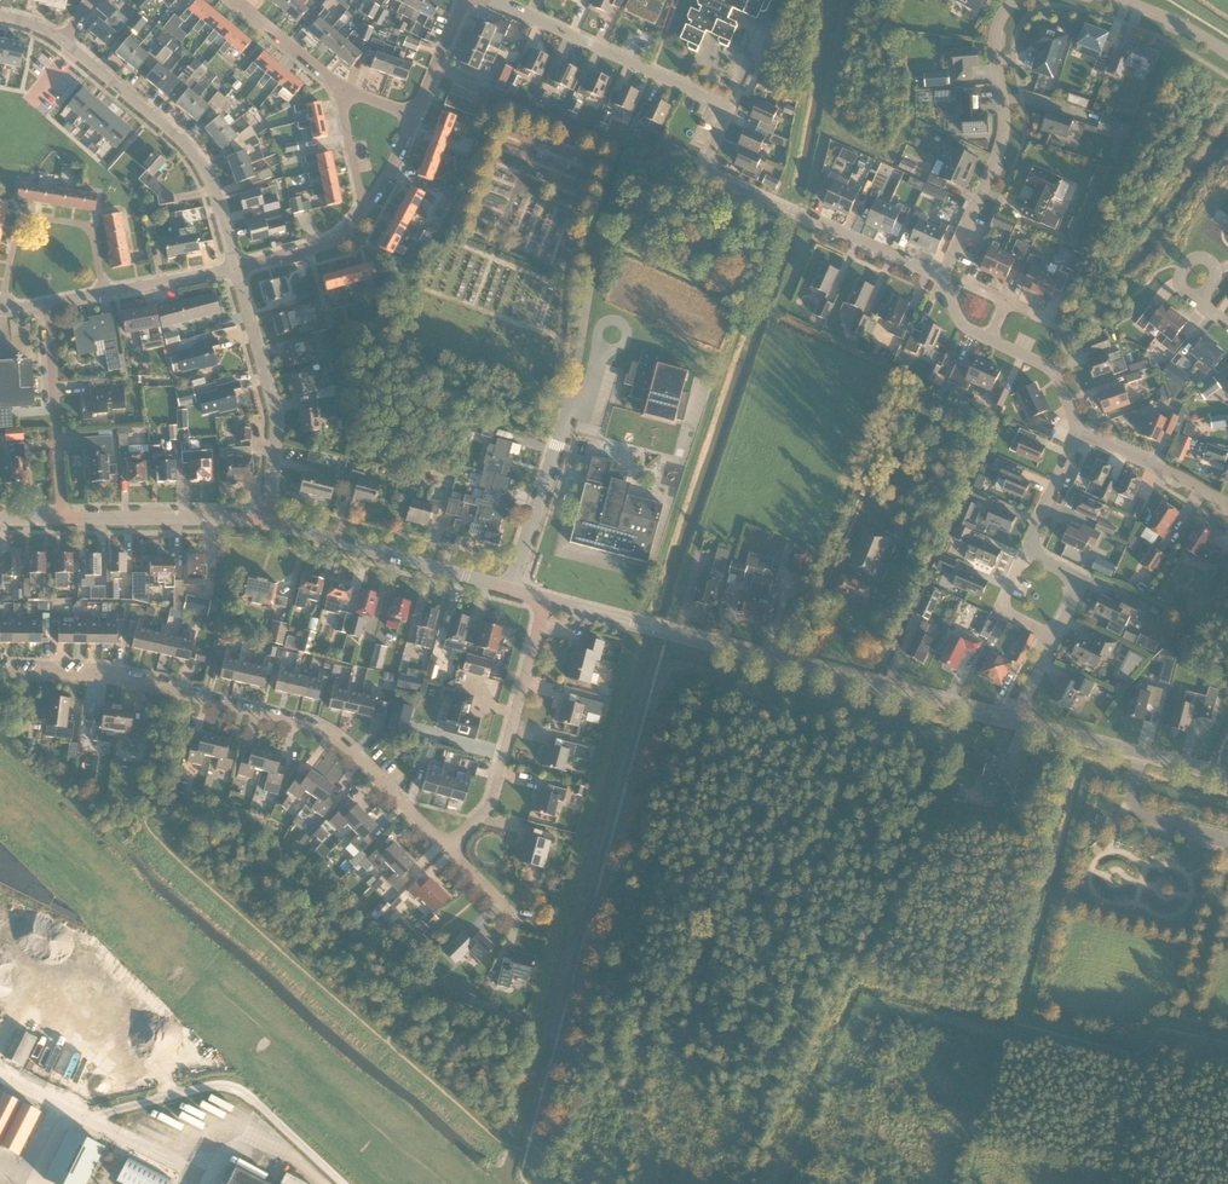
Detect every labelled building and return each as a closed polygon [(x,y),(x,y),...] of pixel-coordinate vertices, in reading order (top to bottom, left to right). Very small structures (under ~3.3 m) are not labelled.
[(47,4),(46,6),(65,10),(67,0),(48,0),(47,4)] [(128,20),(105,0),(105,1),(98,9),(108,18),(103,24),(98,20),(89,31),(95,36),(97,38),(98,38),(96,40),(102,44),(103,43),(104,44),(114,33),(115,35),(128,20)] [(142,10),(147,5),(141,0),(140,0),(136,5),(142,10)] [(201,20),(202,21),(212,9),(200,0),(197,0),(190,9),(188,8),(180,18),(185,22),(193,13),(201,20)] [(283,11),(292,0),(270,0),(283,11)] [(283,11),(297,23),(308,10),(297,1),(297,0),(292,0),(283,11)] [(402,4),(397,13),(402,16),(407,6),(405,5),(408,0),(395,0),(402,4)] [(402,16),(410,20),(415,23),(420,13),(418,12),(425,0),(408,0),(405,5),(407,6),(402,16)] [(418,12),(420,13),(429,18),(424,27),(429,29),(434,19),(433,19),(441,2),(437,0),(425,0),(418,12)] [(624,0),(598,0),(595,7),(609,14),(613,6),(620,9),(624,0)] [(666,0),(631,0),(626,11),(655,24),(666,0)] [(773,0),(698,0),(698,1),(699,5),(702,6),(700,11),(692,8),(688,16),(689,20),(692,21),(690,26),(687,25),(681,39),(689,42),(688,45),(689,49),(698,53),(707,31),(720,37),(719,40),(720,44),(729,48),(738,26),(737,22),(729,18),(734,8),(757,19),(761,11),(764,12),(768,11),(773,0)] [(968,6),(970,2),(981,9),(983,6),(985,7),(989,0),(958,0),(968,6)] [(373,19),(380,6),(370,1),(367,7),(362,4),(358,11),(373,19)] [(333,31),(331,29),(322,22),(330,12),(325,8),(317,18),(319,19),(308,32),(323,44),(333,31)] [(225,20),(212,9),(202,21),(201,20),(193,29),(198,33),(206,24),(214,31),(215,32),(225,20)] [(371,25),(378,29),(387,13),(380,9),(371,25)] [(147,22),(138,13),(127,26),(136,35),(147,22)] [(174,16),(163,28),(172,35),(182,23),(174,16)] [(480,20),(474,35),(492,43),(493,41),(502,45),(506,36),(511,25),(501,20),(497,18),(491,16),(489,19),(487,23),(484,22),(480,20)] [(219,35),(227,41),(228,42),(238,31),(225,20),(215,32),(214,31),(206,40),(212,44),(219,35)] [(339,20),(331,29),(333,31),(323,44),(337,55),(347,43),(345,41),(336,34),(344,24),(339,20)] [(404,32),(408,25),(401,21),(397,29),(404,32)] [(774,22),(771,29),(778,32),(780,25),(774,22)] [(373,29),(363,25),(358,39),(368,43),(373,29)] [(530,28),(523,25),(520,32),(527,35),(530,28)] [(1106,43),(1109,34),(1085,25),(1078,44),(1101,53),(1095,70),(1105,74),(1115,46),(1106,43)] [(182,26),(176,33),(184,41),(190,34),(182,26)] [(1065,37),(1039,28),(1034,45),(1043,48),(1035,70),(1052,75),(1065,37)] [(165,47),(172,39),(164,31),(157,39),(165,47)] [(228,42),(227,41),(219,51),(225,55),(232,46),(242,54),(251,42),(238,31),(228,42)] [(347,43),(337,55),(351,67),(362,55),(350,45),(358,36),(353,32),(345,41),(347,43)] [(427,42),(430,34),(425,32),(422,39),(427,42)] [(116,54),(127,63),(139,48),(144,42),(133,34),(131,37),(126,33),(118,42),(122,46),(116,54)] [(474,35),(468,48),(486,56),(486,54),(490,46),(500,50),(502,45),(493,41),(492,43),(474,35)] [(421,42),(407,37),(403,47),(417,52),(421,42)] [(371,69),(388,75),(394,59),(392,58),(381,54),(385,43),(372,38),(368,50),(376,53),(371,69)] [(4,64),(9,41),(0,39),(0,64),(4,64)] [(9,41),(4,64),(20,68),(25,44),(9,41)] [(1126,64),(1151,74),(1159,53),(1131,42),(1125,56),(1118,53),(1110,74),(1121,78),(1126,64)] [(146,79),(157,88),(169,73),(161,67),(173,53),(165,47),(156,58),(148,68),(152,72),(146,79)] [(396,47),(392,58),(394,59),(388,75),(406,81),(412,65),(398,60),(402,49),(396,47)] [(147,54),(139,48),(127,63),(137,72),(143,64),(148,68),(156,58),(149,52),(147,54)] [(486,56),(468,48),(462,63),(479,70),(484,59),(494,64),(496,59),(486,54),(486,56)] [(541,75),(550,56),(535,50),(532,58),(525,55),(518,71),(529,76),(532,71),(541,75)] [(972,79),(971,66),(978,66),(977,50),(954,52),(955,68),(956,67),(957,80),(972,79)] [(267,76),(277,63),(263,53),(255,63),(254,62),(246,72),(250,76),(257,68),(266,74),(267,76)] [(178,93),(200,67),(202,64),(196,59),(189,67),(189,66),(177,80),(169,73),(157,88),(167,97),(173,89),(178,93)] [(290,74),(277,63),(267,76),(266,74),(258,83),(264,87),(271,78),(279,85),(280,86),(290,74)] [(582,74),(577,72),(578,69),(564,63),(560,71),(553,68),(546,84),(558,89),(560,84),(574,90),(582,74)] [(177,105),(187,113),(199,99),(192,92),(207,73),(200,67),(178,93),(183,97),(177,105)] [(509,77),(496,72),(490,86),(503,91),(509,77)] [(601,98),(610,78),(596,72),(592,80),(585,77),(578,93),(590,98),(592,93),(601,98)] [(945,81),(944,72),(924,73),(925,87),(945,85),(945,82),(945,81)] [(280,86),(279,85),(271,94),(277,98),(284,89),(291,95),(294,97),(303,85),(290,74),(280,86)] [(521,77),(515,74),(512,83),(517,85),(521,77)] [(631,111),(640,92),(626,85),(622,94),(615,90),(608,107),(620,112),(622,107),(631,111)] [(83,88),(68,107),(80,117),(96,99),(83,88)] [(1091,96),(1071,89),(1067,101),(1086,108),(1091,96)] [(550,94),(541,90),(537,100),(546,104),(550,94)] [(951,90),(935,90),(936,102),(952,101),(951,90)] [(963,117),(962,117),(962,134),(988,134),(987,116),(980,116),(979,91),(962,91),(963,117)] [(204,115),(208,119),(226,98),(218,92),(207,105),(199,99),(187,113),(197,122),(204,115)] [(452,108),(456,96),(449,93),(445,105),(452,108)] [(452,108),(460,110),(464,99),(456,96),(452,108)] [(531,106),(534,100),(527,96),(524,102),(531,106)] [(233,104),(226,98),(208,119),(213,123),(212,124),(205,129),(214,140),(229,127),(228,126),(225,122),(223,120),(221,118),(233,104)] [(96,99),(80,117),(92,127),(108,109),(96,99)] [(460,110),(466,113),(471,101),(464,99),(460,110)] [(583,103),(573,99),(569,110),(578,114),(583,103)] [(661,124),(670,105),(655,99),(652,107),(645,104),(638,120),(649,125),(652,120),(661,124)] [(471,101),(466,113),(473,115),(477,103),(471,101)] [(761,120),(758,127),(774,134),(779,122),(774,119),(778,110),(759,101),(752,116),(761,120)] [(310,122),(324,119),(320,103),(306,106),(306,104),(294,107),(295,113),(307,111),(309,121),(310,122)] [(566,116),(568,109),(556,105),(553,111),(566,116)] [(796,109),(787,105),(783,112),(793,116),(796,109)] [(108,109),(92,127),(104,138),(120,120),(108,109)] [(280,120),(287,116),(285,110),(277,114),(280,120)] [(613,115),(605,111),(600,123),(608,126),(613,115)] [(442,112),(436,128),(450,133),(450,132),(454,122),(465,126),(467,120),(456,116),(456,117),(442,112)] [(1049,112),(1043,129),(1055,133),(1055,135),(1065,138),(1065,137),(1067,137),(1073,120),(1049,112)] [(1127,118),(1121,115),(1119,121),(1132,125),(1135,118),(1128,116),(1127,118)] [(1098,129),(1119,135),(1123,124),(1102,117),(1098,129)] [(327,137),(324,119),(310,122),(309,121),(298,123),(299,130),(311,127),(313,140),(327,137)] [(120,120),(104,138),(116,148),(132,130),(120,120)] [(67,131),(72,125),(68,122),(64,128),(63,128),(67,131)] [(71,134),(76,128),(72,125),(67,131),(71,134)] [(230,144),(233,149),(257,136),(251,125),(240,135),(239,132),(235,135),(229,127),(214,140),(223,150),(230,144)] [(768,145),(774,134),(758,127),(755,133),(746,129),(740,144),(759,153),(763,143),(768,145)] [(436,128),(430,144),(444,149),(444,148),(448,138),(459,142),(461,136),(450,132),(450,133),(436,128)] [(262,145),(257,136),(233,149),(236,155),(227,158),(232,171),(251,164),(264,159),(259,146),(262,145)] [(953,148),(947,163),(971,174),(978,159),(961,151),(965,144),(948,136),(944,144),(953,148)] [(1112,156),(1121,159),(1127,141),(1118,138),(1112,156)] [(284,145),(286,152),(298,150),(296,142),(284,145)] [(91,152),(96,146),(92,143),(87,148),(91,152)] [(455,152),(444,148),(444,149),(430,144),(424,160),(438,165),(438,164),(442,154),(453,158),(455,152)] [(95,155),(100,149),(96,146),(91,152),(95,155)] [(758,181),(763,169),(758,167),(762,157),(743,149),(737,163),(745,167),(742,174),(758,181)] [(848,162),(854,164),(858,155),(852,152),(848,162)] [(173,194),(153,176),(165,163),(154,153),(142,167),(147,171),(139,180),(157,196),(159,206),(175,203),(173,194)] [(318,161),(320,171),(320,173),(334,170),(331,153),(317,156),(317,154),(305,157),(306,163),(318,161)] [(860,158),(857,165),(863,168),(867,161),(860,158)] [(449,168),(438,164),(438,165),(424,160),(418,177),(432,182),(436,170),(447,174),(449,168)] [(917,166),(903,160),(900,167),(913,173),(917,166)] [(964,189),(971,174),(947,163),(940,177),(932,173),(928,182),(944,189),(948,181),(964,189)] [(254,174),(251,164),(232,171),(237,184),(246,180),(248,187),(274,177),(270,168),(254,174)] [(860,177),(863,170),(857,167),(854,174),(860,177)] [(1062,179),(1035,167),(1027,186),(1036,190),(1031,201),(1029,200),(1022,215),(1055,230),(1060,220),(1045,213),(1052,197),(1054,198),(1054,196),(1063,200),(1070,185),(1061,181),(1062,179)] [(338,187),(334,170),(320,173),(320,171),(308,174),(310,180),(321,178),(323,188),(324,190),(338,187)] [(837,209),(847,187),(840,184),(843,178),(831,172),(824,189),(830,192),(825,204),(837,209)] [(780,181),(767,175),(763,184),(776,190),(780,181)] [(1105,181),(1096,177),(1069,236),(1077,239),(1105,181)] [(18,199),(37,202),(40,185),(21,182),(18,199)] [(854,190),(847,187),(837,209),(849,215),(862,186),(857,184),(854,190)] [(931,194),(934,187),(926,184),(923,191),(931,194)] [(40,185),(37,202),(57,205),(59,188),(40,185)] [(342,203),(338,187),(324,190),(323,188),(311,190),(313,197),(325,194),(327,206),(342,203)] [(416,209),(417,208),(422,199),(433,204),(436,198),(425,193),(425,194),(411,187),(403,202),(416,209)] [(446,187),(443,195),(455,199),(458,191),(446,187)] [(57,205),(76,208),(78,191),(59,188),(57,205)] [(244,210),(262,205),(264,213),(280,209),(276,196),(273,196),(271,188),(260,191),(259,190),(240,195),(244,210)] [(98,194),(78,191),(76,208),(95,211),(98,194)] [(867,223),(879,228),(889,206),(877,200),(880,194),(873,191),(865,208),(872,211),(867,223)] [(293,213),(304,211),(302,198),(290,200),(293,213)] [(970,203),(963,200),(960,207),(967,210),(970,203)] [(5,219),(8,202),(0,201),(0,218),(5,219)] [(403,202),(395,217),(408,224),(409,223),(414,214),(424,219),(427,214),(417,208),(416,209),(403,202)] [(889,206),(879,228),(891,234),(896,222),(903,225),(911,208),(900,204),(897,205),(895,209),(889,206)] [(168,214),(170,221),(177,220),(183,254),(199,251),(196,234),(195,235),(194,227),(186,229),(183,211),(168,214)] [(910,242),(923,248),(933,226),(927,223),(929,217),(916,211),(908,228),(915,231),(910,242)] [(104,216),(107,234),(124,231),(121,213),(104,216)] [(1018,224),(996,214),(992,223),(1002,228),(1003,225),(1006,227),(1006,228),(1014,231),(1018,224)] [(265,220),(266,221),(248,225),(252,241),(279,234),(278,233),(286,231),(282,216),(265,220)] [(409,223),(408,224),(395,217),(387,232),(400,239),(401,238),(406,229),(416,234),(419,229),(409,223)] [(144,220),(149,243),(158,241),(153,218),(144,220)] [(175,256),(183,254),(177,220),(170,221),(172,232),(170,232),(172,239),(165,240),(168,260),(176,258),(175,256)] [(940,229),(933,226),(923,248),(936,254),(949,226),(943,223),(940,229)] [(436,228),(430,224),(426,231),(432,234),(436,228)] [(107,234),(110,251),(128,248),(124,231),(107,234)] [(425,244),(427,245),(432,235),(424,231),(423,232),(419,240),(425,244)] [(400,239),(387,232),(379,248),(392,255),(398,244),(408,249),(411,243),(405,240),(401,238),(400,239)] [(1004,252),(994,275),(1006,280),(1011,269),(1018,272),(1030,245),(1018,240),(1011,255),(1004,252)] [(982,269),(994,275),(1004,252),(998,249),(1000,245),(994,242),(982,269)] [(131,265),(128,248),(110,251),(113,268),(131,265)] [(1082,254),(1074,251),(1066,268),(1074,272),(1082,254)] [(1037,294),(1047,272),(1040,269),(1044,260),(1031,254),(1022,274),(1028,277),(1023,288),(1037,294)] [(397,272),(404,264),(395,256),(388,264),(397,272)] [(373,263),(356,268),(360,282),(362,282),(372,279),(375,290),(381,288),(378,277),(377,277),(373,263)] [(828,294),(839,271),(823,264),(813,287),(828,294)] [(1069,275),(1056,269),(1057,267),(1051,264),(1047,272),(1037,294),(1050,300),(1055,289),(1062,292),(1069,275)] [(365,293),(362,282),(360,282),(356,268),(340,272),(344,286),(345,286),(355,283),(358,295),(365,293)] [(348,298),(345,286),(344,286),(340,272),(323,277),(327,291),(339,288),(342,299),(348,298)] [(285,279),(264,284),(268,303),(283,299),(282,294),(288,292),(285,279)] [(848,303),(864,310),(874,288),(859,280),(848,303)] [(164,302),(156,304),(163,328),(220,313),(215,294),(202,297),(202,296),(166,306),(164,302)] [(884,319),(893,324),(889,333),(899,338),(896,345),(900,347),(903,339),(911,322),(903,318),(909,304),(894,297),(884,319)] [(298,302),(300,310),(312,307),(310,299),(298,302)] [(835,305),(823,299),(816,315),(828,320),(835,305)] [(1150,322),(1161,331),(1177,312),(1165,303),(1157,313),(1150,307),(1136,324),(1144,330),(1150,322)] [(121,309),(126,333),(139,330),(143,351),(164,347),(162,337),(162,333),(152,335),(152,339),(150,339),(148,329),(160,327),(158,319),(155,307),(148,308),(138,310),(139,311),(135,311),(134,307),(121,309)] [(294,312),(272,317),(277,335),(292,331),(291,326),(298,325),(294,312)] [(337,326),(333,312),(323,315),(327,329),(337,326)] [(1188,321),(1177,312),(1161,331),(1168,337),(1162,344),(1174,354),(1188,337),(1180,331),(1188,321)] [(859,313),(850,331),(861,337),(870,318),(859,313)] [(106,355),(108,366),(109,372),(119,370),(121,370),(121,369),(120,362),(119,355),(115,336),(111,315),(98,317),(99,322),(73,326),(75,334),(76,340),(78,352),(78,354),(96,351),(97,357),(102,356),(106,355)] [(934,349),(942,329),(927,323),(921,337),(912,333),(905,349),(917,354),(922,344),(934,349)] [(163,334),(166,345),(180,342),(177,330),(163,334)] [(329,344),(326,330),(311,334),(313,340),(315,347),(329,344)] [(405,335),(403,340),(414,344),(416,338),(405,335)] [(1112,346),(1108,335),(1089,342),(1093,353),(1112,346)] [(1191,353),(1211,369),(1224,353),(1213,344),(1214,342),(1205,335),(1191,353)] [(174,373),(181,371),(182,372),(198,368),(199,370),(216,365),(212,348),(219,346),(217,338),(196,344),(197,348),(177,353),(178,356),(171,358),(174,373)] [(311,360),(312,366),(318,365),(312,340),(283,348),(287,367),(311,360)] [(163,347),(164,355),(173,352),(172,345),(163,347)] [(891,361),(895,353),(882,347),(878,355),(891,361)] [(683,421),(690,394),(681,391),(686,372),(661,365),(663,356),(642,350),(639,363),(632,361),(629,375),(635,376),(630,397),(646,402),(643,414),(673,422),(674,419),(683,421)] [(1128,371),(1124,360),(1121,351),(1088,362),(1093,377),(1113,370),(1114,375),(1128,371)] [(972,382),(979,385),(989,364),(976,358),(969,374),(962,371),(956,385),(968,390),(972,382)] [(1141,362),(1143,369),(1150,367),(1147,360),(1141,362)] [(337,371),(335,362),(327,364),(330,373),(337,371)] [(1182,390),(1192,377),(1177,365),(1172,362),(1163,373),(1168,376),(1166,378),(1182,390)] [(32,366),(32,363),(0,366),(0,428),(13,427),(12,407),(32,406),(34,404),(35,402),(32,366)] [(989,364),(979,385),(992,391),(1002,370),(989,364)] [(933,382),(937,375),(930,371),(926,379),(933,382)] [(316,391),(316,397),(342,391),(342,387),(335,387),(334,386),(319,390),(314,372),(292,378),(296,397),(316,391)] [(1141,372),(1127,376),(1129,383),(1143,378),(1141,372)] [(941,387),(946,377),(938,373),(933,383),(941,387)] [(1214,378),(1198,390),(1206,400),(1222,388),(1214,378)] [(125,409),(123,385),(111,386),(111,379),(89,380),(90,395),(82,396),(84,419),(92,419),(92,414),(107,413),(107,403),(112,402),(113,410),(125,409)] [(220,413),(233,409),(235,417),(239,416),(233,391),(240,389),(238,381),(217,387),(218,391),(198,396),(203,415),(219,410),(220,413)] [(1031,418),(1050,409),(1045,397),(1042,398),(1036,384),(1018,392),(1031,418)] [(1099,393),(1105,412),(1130,404),(1123,385),(1099,393)] [(1010,391),(1000,387),(993,403),(1003,408),(1010,391)] [(184,390),(184,389),(176,392),(179,407),(197,402),(193,388),(184,390)] [(342,391),(316,397),(317,409),(300,410),(302,432),(321,430),(320,419),(337,418),(336,396),(343,396),(342,391)] [(177,429),(187,428),(187,410),(177,410),(177,429)] [(1170,435),(1178,417),(1165,411),(1162,417),(1154,414),(1144,436),(1159,442),(1164,432),(1170,435)] [(1212,424),(1213,429),(1227,427),(1227,414),(1211,417),(1212,424)] [(1055,426),(1039,419),(1034,431),(1050,438),(1055,426)] [(177,440),(179,441),(178,431),(177,431),(177,425),(169,426),(170,441),(177,440)] [(476,434),(492,438),(494,431),(478,426),(476,434)] [(240,441),(251,441),(250,428),(239,428),(240,441)] [(1039,462),(1046,447),(1031,441),(1034,434),(1020,428),(1015,441),(1021,444),(1017,453),(1039,462)] [(207,481),(210,479),(213,479),(211,451),(190,452),(189,444),(189,438),(191,438),(190,431),(178,431),(179,441),(181,442),(181,445),(183,463),(189,463),(190,481),(191,481),(191,483),(198,482),(199,481),(203,480),(204,480),(207,481)] [(131,432),(118,433),(120,448),(129,447),(128,433),(131,433),(131,432)] [(1182,460),(1192,439),(1185,436),(1184,436),(1179,434),(1170,455),(1172,456),(1170,461),(1176,464),(1179,459),(1182,460)] [(113,456),(112,436),(84,438),(85,458),(89,458),(89,467),(86,467),(86,477),(90,476),(90,482),(99,481),(101,483),(105,482),(107,481),(108,481),(108,480),(110,480),(110,476),(117,475),(116,466),(108,466),(108,465),(109,463),(109,459),(107,458),(107,456),(113,456)] [(483,472),(511,479),(511,478),(506,477),(507,471),(509,472),(512,463),(507,462),(509,453),(518,455),(521,445),(497,439),(496,446),(489,444),(484,464),(485,465),(483,472)] [(160,450),(159,442),(150,442),(151,451),(160,450)] [(5,462),(7,484),(27,483),(25,443),(13,444),(14,451),(15,451),(16,461),(5,462)] [(1202,459),(1227,466),(1222,480),(1227,482),(1227,452),(1207,445),(1202,459)] [(251,457),(251,447),(234,448),(234,446),(228,446),(228,449),(220,449),(220,457),(223,459),(224,482),(253,480),(252,468),(254,467),(253,460),(252,460),(252,457),(251,457)] [(146,481),(145,462),(150,462),(149,451),(129,453),(129,462),(127,462),(128,483),(146,481)] [(152,453),(153,462),(150,462),(150,470),(156,470),(157,483),(177,481),(175,461),(172,461),(171,456),(165,456),(165,452),(152,453)] [(322,464),(324,456),(309,452),(307,460),(322,464)] [(588,479),(587,484),(585,484),(576,518),(599,524),(592,548),(647,563),(652,544),(650,544),(656,522),(658,522),(663,504),(622,493),(627,473),(616,470),(618,462),(601,458),(601,459),(592,456),(586,479),(588,479)] [(1000,460),(990,456),(987,464),(997,468),(1000,460)] [(1090,481),(1105,487),(1100,499),(1108,502),(1116,483),(1108,480),(1114,468),(1099,461),(1090,481)] [(1024,471),(1019,469),(1006,463),(1000,478),(1007,481),(1004,489),(1024,498),(1031,482),(1021,478),(1024,471)] [(330,500),(337,472),(321,468),(319,477),(305,473),(300,492),(330,500)] [(380,483),(364,479),(365,474),(353,471),(350,484),(356,485),(353,498),(375,504),(380,483)] [(485,488),(480,507),(505,513),(506,506),(508,507),(510,499),(506,498),(511,479),(483,472),(482,471),(479,486),(485,488)] [(1133,500),(1142,480),(1127,474),(1118,494),(1133,500)] [(969,497),(986,504),(989,495),(972,489),(969,497)] [(1096,520),(1103,505),(1083,497),(1077,511),(1096,520)] [(1146,501),(1138,498),(1130,515),(1138,519),(1146,501)] [(431,513),(438,515),(442,502),(429,499),(427,504),(412,500),(406,520),(428,526),(431,513)] [(446,514),(454,516),(458,501),(456,500),(450,499),(446,514)] [(976,505),(967,501),(958,524),(974,531),(975,529),(978,522),(976,521),(971,519),(976,505)] [(1164,538),(1170,529),(1169,528),(1179,513),(1163,503),(1147,527),(1164,538)] [(504,514),(505,513),(480,507),(478,506),(474,523),(471,523),(468,533),(484,538),(483,541),(499,545),(502,534),(498,534),(504,514)] [(1016,516),(993,506),(990,515),(980,511),(976,521),(978,522),(975,529),(984,533),(989,523),(1010,532),(1016,516)] [(570,542),(592,548),(599,524),(576,518),(573,517),(572,523),(574,524),(570,542)] [(459,531),(462,521),(455,519),(452,529),(459,531)] [(1117,529),(1099,521),(1096,528),(1114,536),(1117,529)] [(1082,525),(1079,532),(1069,528),(1063,542),(1084,552),(1089,542),(1095,545),(1100,533),(1082,525)] [(876,577),(893,539),(864,526),(847,564),(853,567),(848,577),(843,574),(836,590),(865,602),(872,587),(868,585),(872,575),(876,577)] [(972,531),(960,526),(955,539),(967,544),(972,531)] [(1213,565),(1222,550),(1215,545),(1214,546),(1210,543),(1214,536),(1198,526),(1184,547),(1200,558),(1201,557),(1213,565)] [(1001,551),(983,543),(983,542),(984,538),(975,534),(965,558),(974,562),(976,558),(995,565),(994,566),(993,568),(994,568),(995,567),(1001,551)] [(1121,551),(1124,545),(1118,542),(1116,546),(1117,549),(1121,551)] [(792,551),(788,569),(804,573),(808,554),(807,554),(808,548),(795,545),(794,551),(792,551)] [(910,552),(896,546),(893,553),(907,559),(910,552)] [(1166,557),(1153,548),(1141,565),(1154,574),(1166,557)] [(5,553),(5,575),(2,575),(2,584),(11,584),(11,575),(19,575),(18,553),(5,553)] [(45,553),(30,553),(29,573),(31,573),(31,579),(24,579),(25,597),(31,597),(31,588),(40,588),(40,573),(46,573),(45,553)] [(55,553),(56,588),(68,588),(68,573),(72,572),(73,553),(55,553)] [(127,553),(111,553),(111,562),(107,562),(107,581),(114,581),(114,578),(123,578),(123,571),(127,571),(127,553)] [(83,585),(91,585),(91,599),(106,599),(106,586),(95,586),(95,574),(101,574),(101,554),(86,554),(86,561),(83,561),(83,569),(86,569),(86,578),(83,578),(83,585)] [(750,561),(749,565),(750,565),(752,566),(756,567),(757,567),(756,570),(755,572),(755,573),(763,575),(763,577),(761,584),(764,584),(762,591),(762,592),(762,593),(761,593),(761,595),(760,598),(759,598),(754,615),(760,616),(759,617),(762,618),(763,618),(764,620),(768,621),(772,619),(773,614),(772,613),(775,602),(768,600),(774,580),(777,581),(779,571),(766,568),(767,565),(769,560),(752,555),(750,561)] [(204,556),(188,556),(188,576),(184,576),(184,583),(188,583),(189,585),(203,585),(202,575),(207,575),(206,565),(204,566),(204,556)] [(939,567),(953,573),(957,562),(944,556),(939,567)] [(1111,577),(1116,566),(1098,558),(1093,569),(1111,577)] [(174,587),(174,608),(183,610),(184,610),(184,580),(174,580),(174,560),(151,560),(151,574),(133,574),(133,599),(148,603),(148,593),(149,588),(160,588),(160,582),(164,582),(164,587),(174,587)] [(722,581),(727,563),(715,560),(711,578),(701,576),(695,601),(712,606),(719,581),(722,581)] [(747,571),(749,565),(733,561),(732,567),(730,573),(746,577),(747,572),(747,571)] [(960,570),(958,575),(954,585),(962,588),(982,597),(988,582),(960,570)] [(738,605),(737,609),(739,613),(740,613),(743,614),(744,613),(749,614),(749,613),(754,615),(759,598),(760,598),(761,595),(761,593),(762,593),(762,592),(762,591),(764,584),(761,584),(763,577),(763,575),(755,573),(754,577),(753,579),(753,580),(750,590),(755,591),(754,596),(742,593),(739,604),(738,605)] [(305,609),(307,600),(318,602),(323,580),(303,575),(295,606),(305,609)] [(278,583),(247,576),(242,597),(253,600),(252,602),(262,605),(263,602),(285,607),(287,598),(275,595),(278,583)] [(342,611),(344,605),(348,606),(352,588),(341,585),(331,582),(327,600),(324,611),(337,614),(340,615),(341,615),(342,611)] [(1148,587),(1141,583),(1138,588),(1145,592),(1148,587)] [(119,599),(119,584),(107,584),(107,599),(119,599)] [(917,614),(929,620),(942,594),(929,588),(917,614)] [(23,590),(13,590),(12,599),(23,600),(23,590)] [(362,596),(358,595),(353,617),(351,617),(347,635),(360,638),(364,619),(361,618),(362,615),(372,617),(376,599),(372,598),(374,593),(363,591),(362,596)] [(211,601),(188,595),(184,610),(207,616),(211,601)] [(1122,605),(1102,596),(1094,612),(1111,620),(1107,629),(1121,636),(1131,616),(1135,618),(1142,606),(1125,598),(1122,605)] [(409,602),(394,599),(392,608),(389,607),(387,617),(388,617),(386,626),(397,628),(399,621),(404,622),(409,602)] [(1191,604),(1181,599),(1176,609),(1185,614),(1191,604)] [(966,615),(970,606),(964,603),(960,611),(966,615)] [(414,645),(423,647),(428,629),(433,630),(438,612),(437,611),(435,609),(433,608),(430,609),(423,607),(418,626),(419,626),(414,645)] [(13,641),(13,611),(9,611),(9,621),(0,621),(0,641),(13,641)] [(18,611),(13,611),(13,641),(28,641),(28,621),(18,621),(18,611)] [(38,621),(28,621),(28,641),(42,641),(42,611),(38,611),(38,621)] [(347,633),(352,614),(342,611),(341,615),(340,615),(336,631),(347,633)] [(112,621),(102,621),(101,641),(117,641),(117,632),(124,632),(125,617),(117,617),(117,612),(112,612),(112,621)] [(57,641),(72,641),(73,621),(73,618),(63,618),(63,613),(52,613),(52,628),(57,628),(57,641)] [(83,621),(73,621),(72,641),(87,641),(88,613),(83,613),(83,621)] [(87,641),(101,641),(102,621),(92,621),(93,613),(88,613),(87,641)] [(448,626),(445,639),(443,647),(462,652),(464,644),(463,643),(467,627),(465,627),(468,617),(454,613),(451,627),(448,626)] [(146,648),(150,629),(141,627),(143,617),(138,616),(137,619),(130,617),(126,632),(133,634),(131,645),(146,648)] [(288,624),(273,620),(268,642),(283,646),(288,624)] [(981,634),(989,638),(996,624),(988,620),(981,634)] [(146,648),(160,651),(167,622),(162,621),(160,631),(150,629),(146,648)] [(935,640),(926,635),(931,625),(924,621),(907,654),(924,662),(935,640)] [(171,623),(167,622),(160,651),(174,654),(179,635),(169,633),(171,623)] [(493,626),(481,623),(475,646),(483,648),(482,654),(494,658),(502,628),(499,627),(498,625),(496,624),(493,626)] [(188,637),(179,635),(174,654),(189,657),(196,628),(190,627),(188,637)] [(287,636),(284,647),(299,650),(298,652),(311,655),(316,633),(303,630),(301,639),(287,636)] [(1134,643),(1137,636),(1126,631),(1123,638),(1134,643)] [(953,636),(940,661),(945,663),(944,665),(944,668),(949,670),(952,669),(953,667),(957,669),(967,649),(977,654),(983,642),(965,633),(962,640),(953,636)] [(1110,657),(1117,643),(1101,635),(1096,646),(1081,639),(1073,655),(1097,667),(1103,654),(1110,657)] [(1155,653),(1159,645),(1140,636),(1136,644),(1155,653)] [(601,655),(604,642),(587,638),(584,650),(574,648),(571,659),(569,668),(569,669),(567,677),(568,677),(570,678),(589,683),(590,681),(596,683),(598,673),(592,672),(593,670),(596,659),(599,660),(601,655)] [(1024,639),(1013,661),(1021,665),(1032,644),(1024,639)] [(621,650),(623,643),(617,641),(615,649),(621,650)] [(239,660),(234,679),(249,682),(253,663),(244,661),(246,652),(247,645),(243,644),(239,660)] [(375,644),(370,667),(382,670),(388,647),(375,644)] [(277,648),(268,646),(266,655),(275,657),(277,648)] [(234,679),(239,660),(230,658),(232,649),(226,648),(226,649),(224,658),(222,667),(220,676),(234,679)] [(209,663),(212,653),(197,649),(195,660),(209,663)] [(986,660),(989,652),(984,649),(980,657),(986,660)] [(1135,665),(1139,656),(1131,652),(1126,660),(1135,665)] [(1005,678),(1012,663),(992,653),(981,674),(995,681),(995,682),(1002,686),(1006,678),(1005,678)] [(492,661),(466,654),(462,671),(488,678),(488,677),(492,662),(492,661)] [(222,667),(224,658),(214,656),(212,665),(222,667)] [(263,665),(253,663),(249,682),(263,685),(269,657),(265,656),(263,665)] [(275,689),(290,692),(294,672),(285,670),(287,661),(282,660),(275,689)] [(296,663),(294,672),(290,692),(304,695),(309,675),(299,673),(301,664),(296,663)] [(435,680),(438,666),(431,664),(427,678),(435,680)] [(318,677),(309,675),(304,695),(319,698),(325,670),(320,668),(318,677)] [(422,679),(399,674),(398,674),(396,686),(397,686),(419,691),(422,679)] [(1052,699),(1070,708),(1078,692),(1088,696),(1094,684),(1078,675),(1074,683),(1062,677),(1058,685),(1059,686),(1052,699)] [(348,690),(339,687),(341,678),(335,676),(334,684),(330,683),(328,692),(332,692),(329,705),(344,708),(348,690)] [(344,708),(359,711),(363,692),(353,690),(355,681),(350,680),(348,690),(344,708)] [(363,692),(359,711),(373,714),(379,686),(374,685),(372,694),(363,692)] [(1126,715),(1144,719),(1148,704),(1159,707),(1164,690),(1149,685),(1147,693),(1133,689),(1126,715)] [(1207,696),(1187,691),(1184,703),(1177,701),(1171,727),(1188,731),(1194,710),(1203,713),(1206,704),(1215,707),(1220,690),(1210,687),(1207,696)] [(1111,690),(1107,697),(1116,701),(1119,694),(1111,690)] [(444,730),(474,738),(479,719),(468,716),(473,696),(456,692),(451,712),(449,711),(444,730)] [(46,725),(47,725),(46,732),(57,733),(57,738),(72,740),(74,722),(66,721),(69,699),(50,696),(46,725)] [(587,713),(587,712),(602,716),(605,704),(577,696),(575,703),(562,700),(556,721),(578,727),(582,711),(587,713)] [(386,704),(379,702),(376,713),(384,715),(386,704)] [(394,702),(394,703),(388,726),(390,727),(406,731),(410,718),(413,707),(394,702)] [(108,730),(116,731),(119,705),(105,703),(103,717),(95,716),(92,740),(106,742),(108,730)] [(133,707),(119,705),(116,731),(124,732),(123,744),(137,746),(140,727),(131,726),(133,707)] [(92,735),(93,721),(85,720),(83,734),(92,735)] [(40,722),(30,721),(29,729),(40,730),(40,722)] [(204,755),(211,757),(216,736),(202,733),(198,750),(191,748),(187,762),(202,766),(204,755)] [(230,739),(216,736),(211,757),(219,758),(216,769),(230,772),(234,757),(227,755),(230,739)] [(568,755),(573,757),(589,761),(592,748),(563,741),(561,748),(547,744),(542,765),(564,771),(568,755)] [(78,744),(69,743),(68,758),(76,758),(78,744)] [(426,744),(423,757),(432,760),(435,746),(426,744)] [(254,768),(261,770),(267,750),(253,746),(249,762),(241,760),(237,774),(251,779),(254,768)] [(282,754),(267,750),(261,770),(268,772),(265,782),(263,791),(277,795),(279,787),(283,772),(277,770),(282,754)] [(420,791),(435,795),(440,776),(430,773),(433,763),(428,761),(420,791)] [(443,765),(440,776),(435,795),(449,798),(454,779),(445,776),(448,766),(443,765)] [(305,791),(311,795),(323,778),(311,770),(301,783),(295,779),(287,791),(298,800),(305,791)] [(454,779),(449,798),(464,802),(469,784),(471,777),(471,773),(466,772),(464,781),(454,779)] [(323,778),(311,795),(317,800),(310,809),(323,818),(332,805),(326,801),(336,787),(323,778)] [(187,784),(178,782),(176,792),(184,794),(187,784)] [(959,800),(963,785),(956,783),(953,798),(959,800)] [(583,786),(576,785),(574,794),(581,796),(583,786)] [(564,802),(567,790),(554,786),(552,793),(538,789),(532,811),(554,816),(558,801),(564,802)] [(241,790),(231,788),(229,795),(239,797),(241,790)] [(285,809),(292,799),(282,791),(277,803),(285,809)] [(352,829),(367,815),(357,804),(345,816),(340,811),(330,821),(329,822),(331,824),(340,832),(347,824),(352,829)] [(378,825),(367,815),(352,829),(358,835),(350,843),(359,852),(351,860),(350,859),(348,861),(353,866),(365,855),(362,852),(371,843),(366,837),(378,825)] [(1098,816),(1097,823),(1106,825),(1107,818),(1098,816)] [(316,831),(322,824),(315,818),(309,825),(316,831)] [(329,835),(321,827),(314,834),(321,842),(329,835)] [(543,867),(550,842),(551,842),(553,835),(526,828),(524,835),(526,836),(520,861),(543,867)] [(368,858),(365,855),(353,866),(356,869),(360,864),(367,871),(372,865),(377,870),(385,862),(390,867),(405,852),(395,842),(383,854),(377,849),(368,858)] [(75,922),(78,915),(52,902),(55,896),(0,843),(0,884),(75,922)] [(323,857),(316,851),(313,854),(320,860),(323,857)] [(415,863),(405,852),(390,867),(395,873),(387,881),(398,891),(409,880),(403,875),(415,863)] [(332,863),(326,857),(322,861),(328,866),(332,863)] [(369,887),(376,880),(370,874),(363,881),(369,887)] [(418,896),(435,912),(449,898),(431,879),(426,884),(420,878),(408,891),(415,898),(418,896)] [(557,895),(559,887),(549,884),(547,892),(557,895)] [(395,904),(403,910),(410,900),(402,894),(395,904)] [(374,921),(381,914),(390,906),(384,900),(369,916),(374,921)] [(429,929),(439,919),(432,912),(422,921),(429,929)] [(442,958),(451,968),(469,950),(480,961),(496,946),(480,930),(470,940),(465,935),(442,958)] [(529,977),(531,971),(535,956),(514,950),(510,964),(503,962),(497,985),(509,988),(513,973),(529,977)] [(495,1006),(484,1002),(481,1010),(493,1014),(495,1006)] [(37,1039),(19,1030),(5,1058),(23,1067),(37,1039)] [(2,1092),(0,1096),(0,1145),(19,1155),(41,1112),(2,1092)] [(72,1130),(48,1178),(61,1183),(89,1183),(107,1148),(72,1130)] [(117,1181),(123,1183),(170,1183),(173,1179),(130,1156),(117,1181)] [(235,1167),(227,1183),(268,1183),(235,1167)] [(286,1173),(280,1183),(308,1183),(286,1173)]
